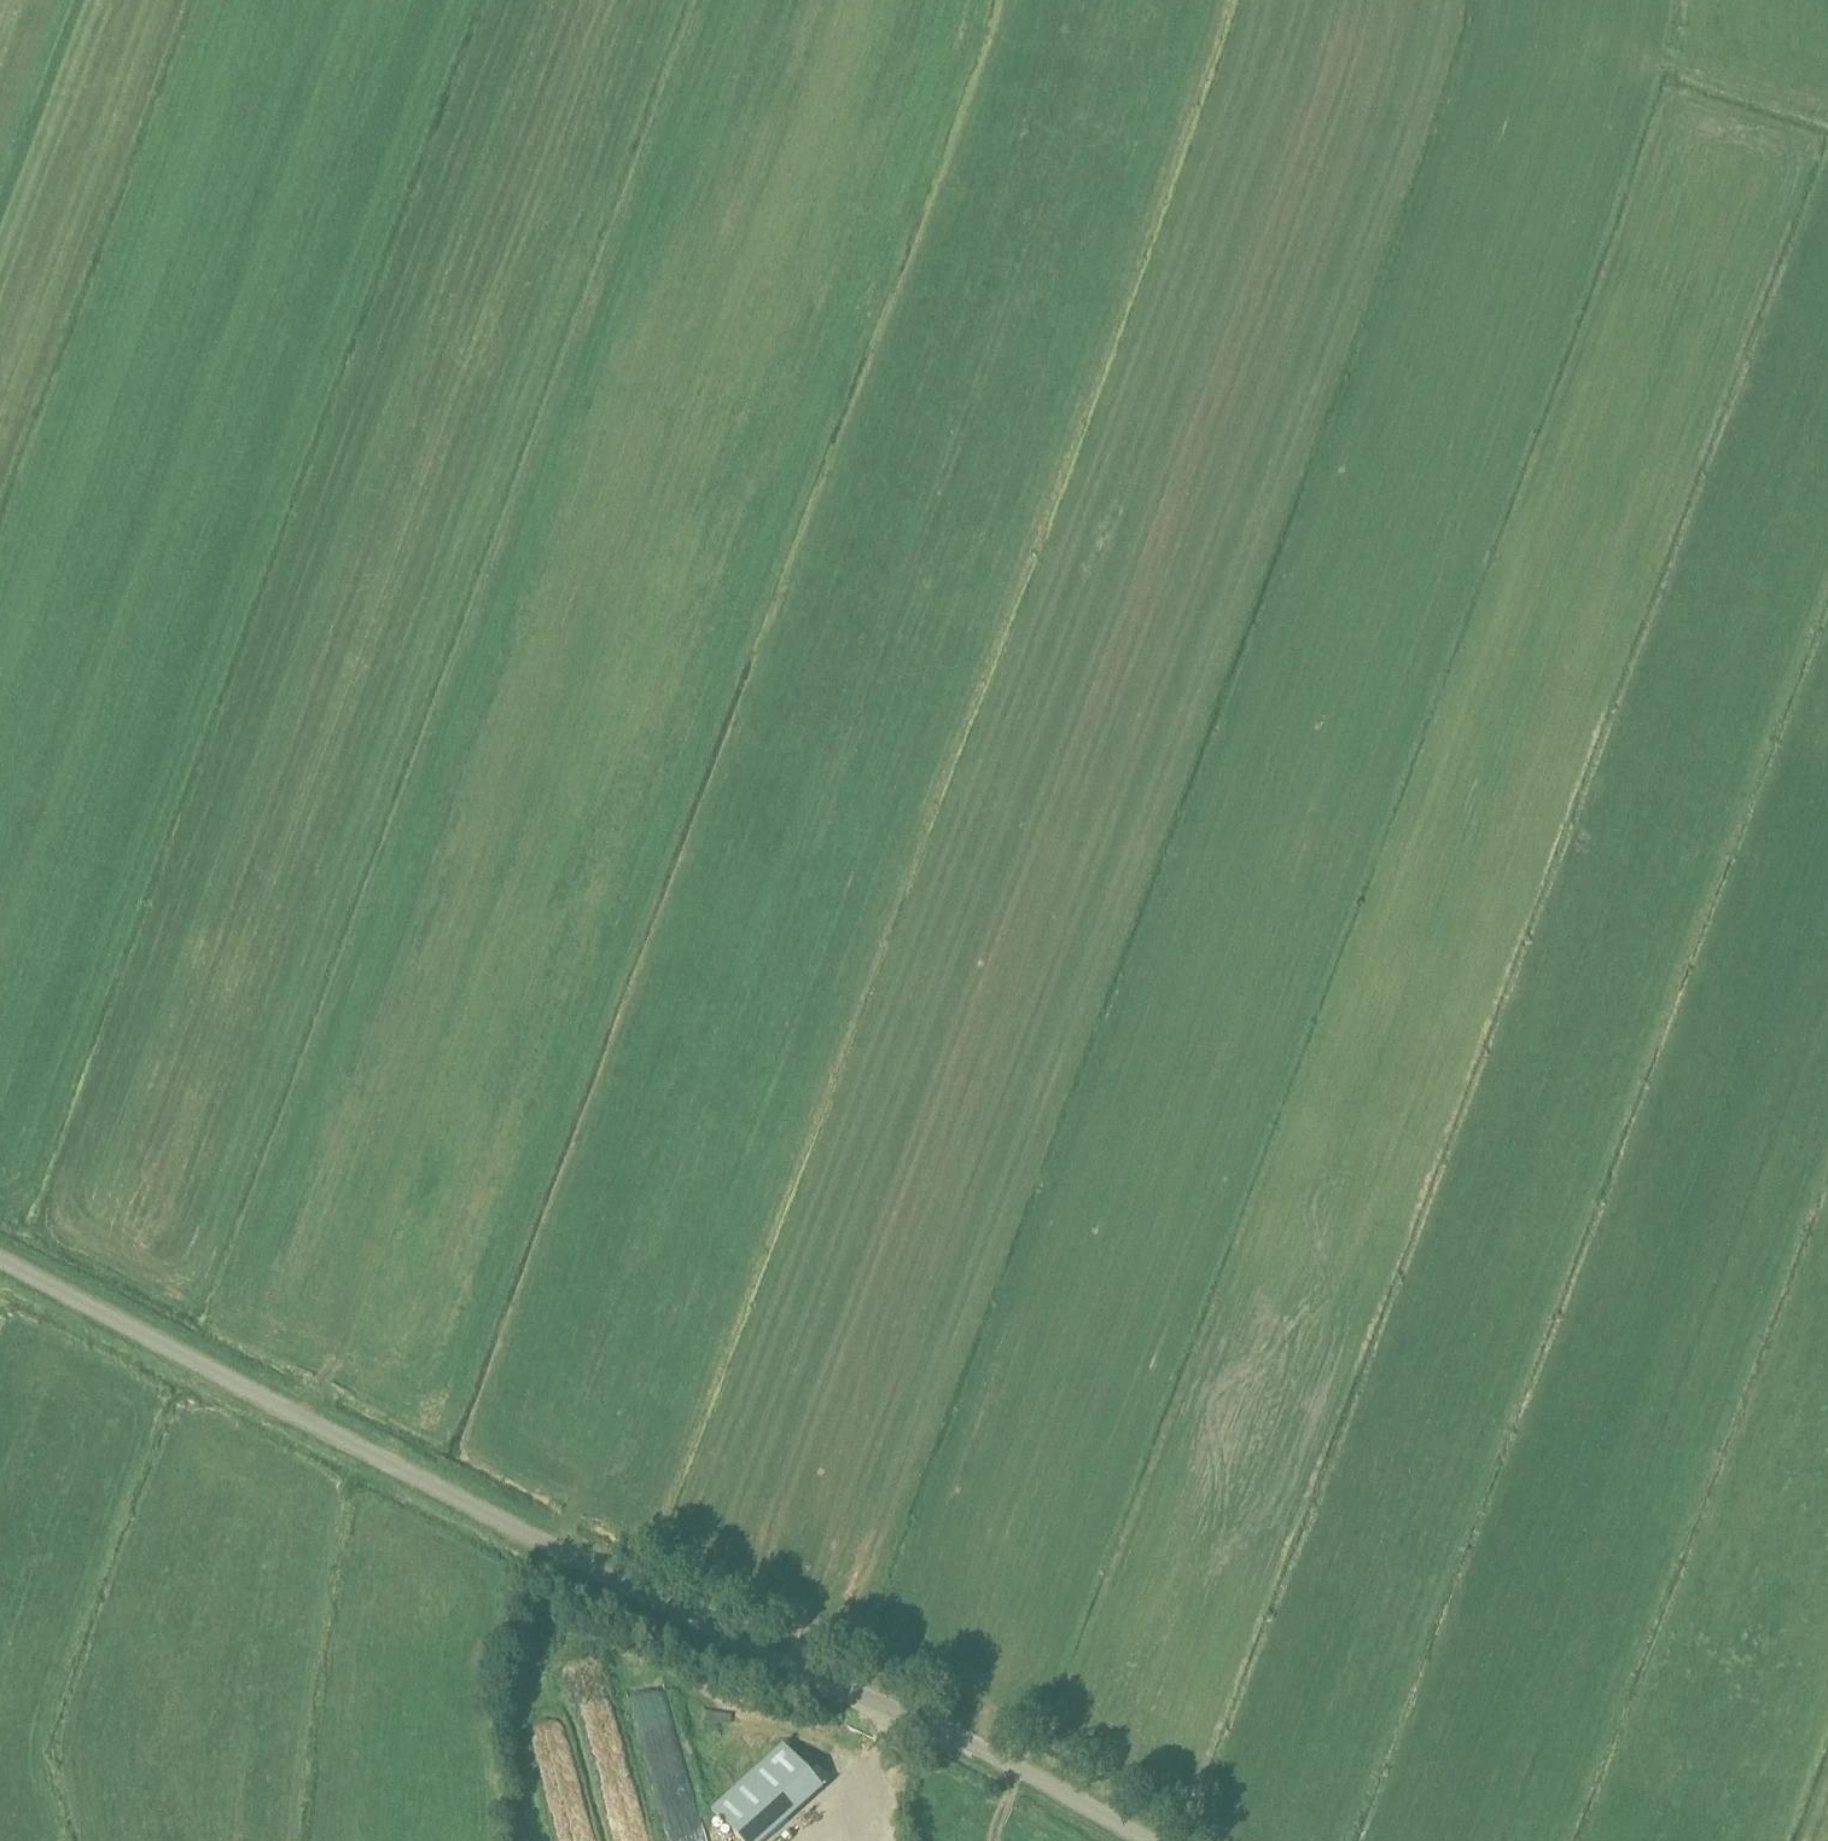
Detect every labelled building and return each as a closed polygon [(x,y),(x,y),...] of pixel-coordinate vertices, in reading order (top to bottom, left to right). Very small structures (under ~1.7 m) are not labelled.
[(712,1811),(740,1840),(765,1840),(823,1789),(784,1746),(712,1811)]
